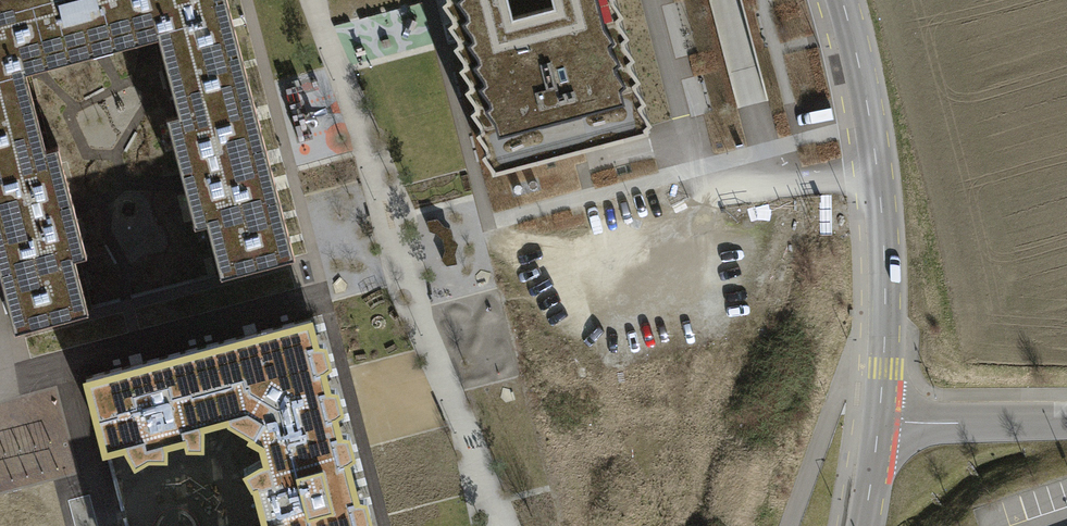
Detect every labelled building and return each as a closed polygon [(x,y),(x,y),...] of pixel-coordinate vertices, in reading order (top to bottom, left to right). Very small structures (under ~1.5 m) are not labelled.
[(51,148),(30,71),(12,0),(0,0),(0,161),(51,148)] [(30,71),(153,39),(143,0),(12,0),(30,71)] [(173,116),(252,96),(227,0),(143,0),(153,39),(173,116)] [(442,4),(451,16),(452,22),(448,26),(456,37),(458,43),(453,47),(462,59),(464,65),(459,69),(468,81),(469,86),(465,90),(473,102),(475,108),(470,112),(479,123),(481,129),(476,133),(485,146),(486,151),(482,155),(491,167),(492,172),(648,132),(647,127),(652,123),(643,110),(641,106),(647,101),(637,89),(636,84),(641,80),(631,67),(630,62),(635,58),(626,46),(624,41),(629,37),(620,25),(618,19),(624,15),(614,3),(614,0),(446,0),(442,4)] [(733,62),(738,104),(770,101),(767,78),(760,78),(758,59),(733,62)] [(294,257),(252,96),(173,116),(166,118),(194,226),(202,225),(216,278),(294,257)] [(51,148),(0,161),(0,277),(14,330),(93,310),(79,257),(86,255),(58,146),(51,148)] [(443,226),(437,219),(427,221),(429,231),(436,234),(443,226)] [(443,226),(436,234),(443,241),(445,251),(442,260),(446,266),(457,264),(454,254),(458,244),(452,239),(451,229),(443,226)] [(250,435),(261,441),(337,422),(310,318),(198,347),(217,418),(247,410),(260,418),(250,435)] [(188,426),(217,418),(198,347),(86,376),(104,448),(138,439),(140,447),(190,434),(188,426)] [(284,525),(364,525),(337,422),(261,441),(270,476),(254,480),(265,522),(281,518),(284,525)]
